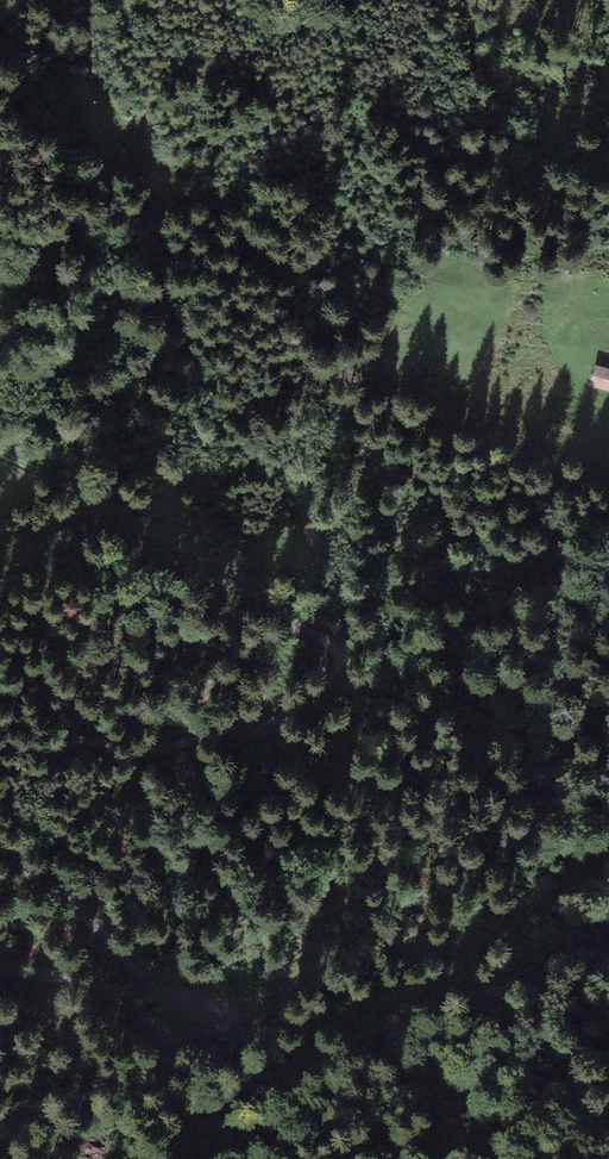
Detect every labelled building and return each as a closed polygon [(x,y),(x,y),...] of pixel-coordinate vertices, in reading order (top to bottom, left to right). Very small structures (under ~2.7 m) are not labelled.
[(592,363),(586,384),(608,392),(608,369),(592,363)]
